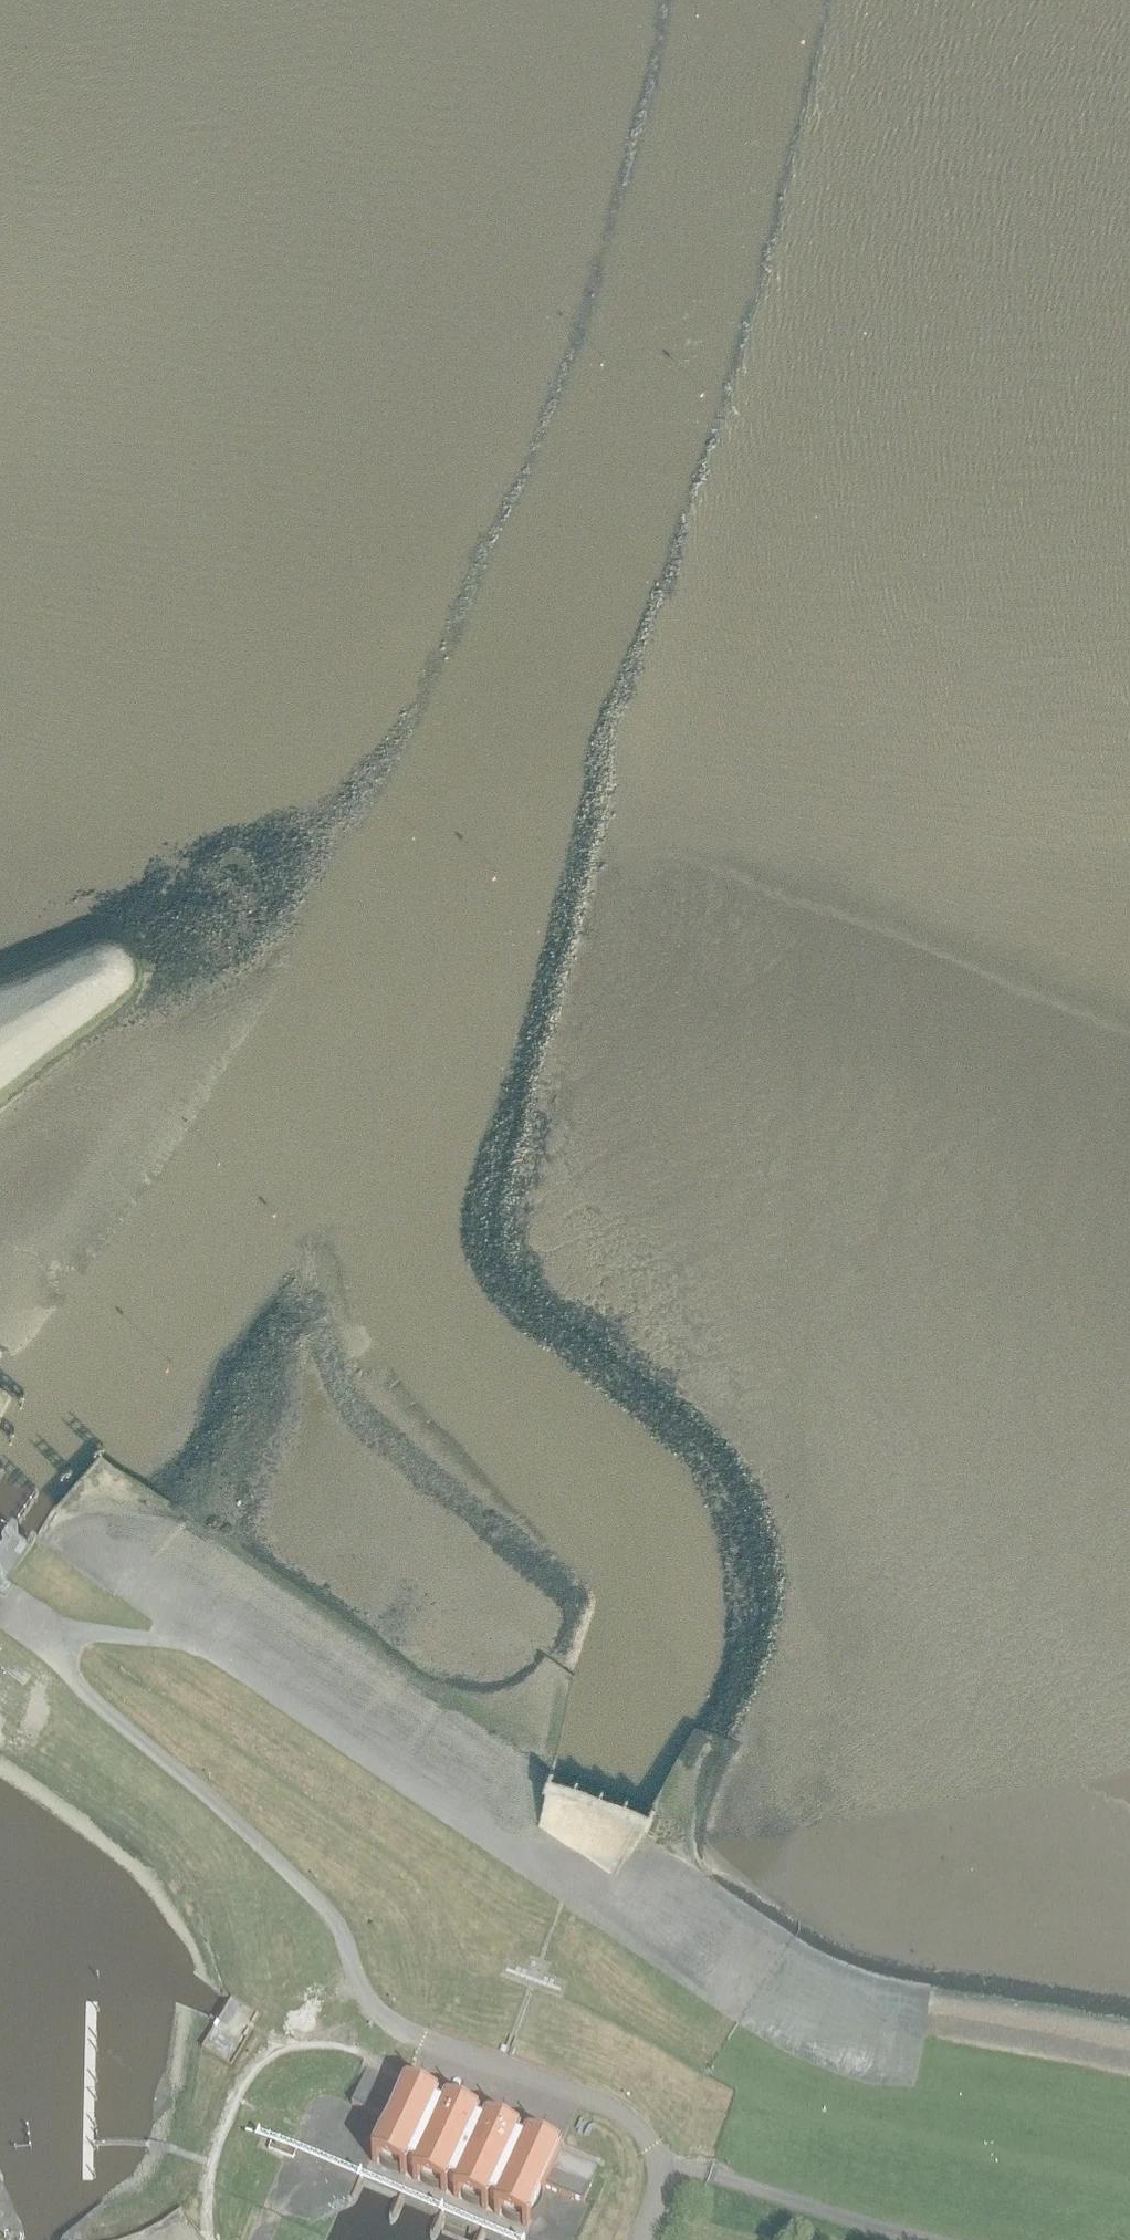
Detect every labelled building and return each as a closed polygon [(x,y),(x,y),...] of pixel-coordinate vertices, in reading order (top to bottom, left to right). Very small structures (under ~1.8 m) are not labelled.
[(546,2184),(584,2201),(600,2165),(529,2134),(525,2141),(517,2138),(520,2131),(447,2100),(444,2107),(436,2104),(439,2096),(368,2066),(352,2102),(391,2119),(388,2126),(382,2130),(378,2136),(375,2143),(375,2150),(375,2152),(376,2155),(373,2162),(405,2176),(408,2169),(416,2172),(413,2179),(446,2193),(449,2186),(457,2189),(454,2196),(455,2197),(487,2210),(490,2203),(498,2206),(495,2214),(527,2227),(531,2220),(534,2218),(539,2213),(543,2206),(544,2199),(543,2192),(546,2184)]
